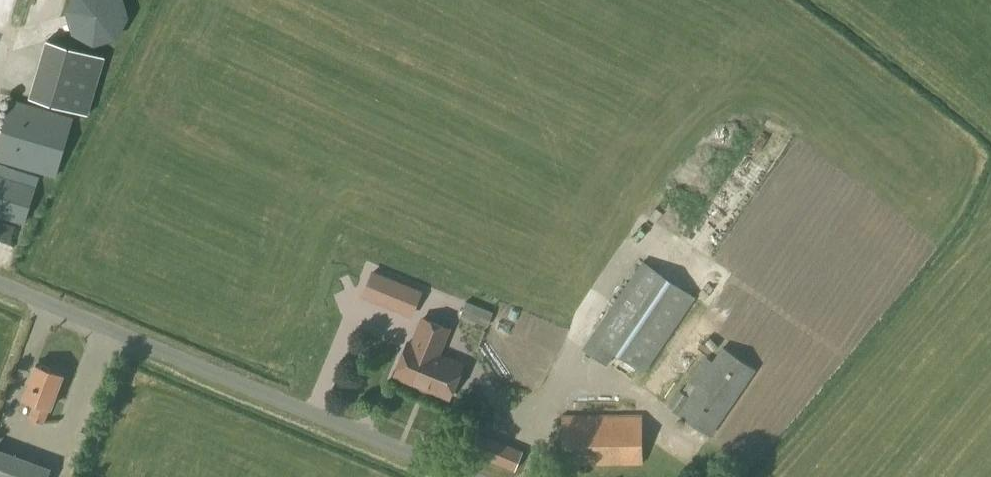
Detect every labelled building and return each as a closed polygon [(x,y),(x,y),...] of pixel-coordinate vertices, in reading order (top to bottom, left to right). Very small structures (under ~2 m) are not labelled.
[(117,39),(129,18),(124,0),(70,0),(64,10),(72,34),(93,46),(117,39)] [(35,95),(97,112),(113,52),(51,36),(35,95)] [(73,118),(12,100),(0,139),(0,161),(55,178),(73,118)] [(7,168),(8,166),(0,164),(0,216),(24,224),(39,178),(7,168)] [(644,373),(696,297),(642,261),(583,350),(606,366),(615,353),(644,373)] [(422,289),(370,268),(360,295),(411,316),(422,289)] [(460,315),(474,320),(479,307),(465,301),(460,315)] [(439,354),(449,328),(423,317),(413,343),(408,341),(395,375),(450,397),(463,364),(439,354)] [(689,335),(670,362),(685,372),(703,346),(689,335)] [(756,370),(722,347),(712,361),(705,356),(681,391),(679,390),(667,407),(677,414),(710,437),(756,370)] [(51,408),(62,375),(36,365),(24,398),(34,402),(28,418),(44,424),(50,408),(51,408)] [(563,465),(643,464),(642,415),(562,416),(563,465)] [(471,453),(492,462),(500,443),(478,434),(471,453)] [(52,467),(0,448),(0,476),(48,476),(52,467)]
